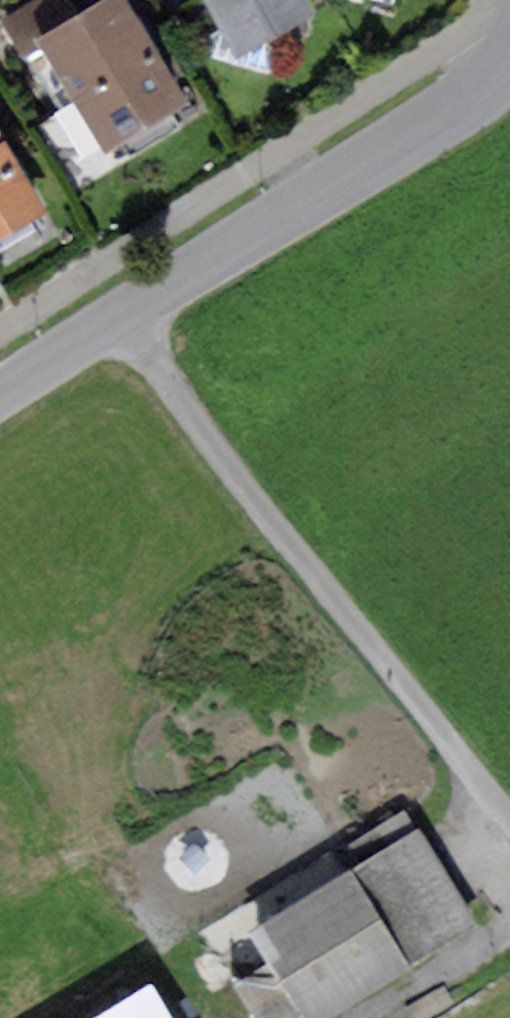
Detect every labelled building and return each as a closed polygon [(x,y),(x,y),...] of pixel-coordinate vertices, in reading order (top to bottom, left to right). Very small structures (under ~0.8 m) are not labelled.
[(73,18),(62,0),(37,0),(2,20),(19,49),(39,37),(73,18)] [(39,37),(105,150),(186,102),(126,0),(103,0),(73,18),(39,37)] [(232,55),(309,16),(302,0),(204,0),(232,55)] [(48,211),(0,131),(0,239),(48,211)] [(257,933),(305,1017),(328,1017),(472,936),(418,841),(257,933)] [(101,1017),(171,1017),(152,987),(101,1017)]
